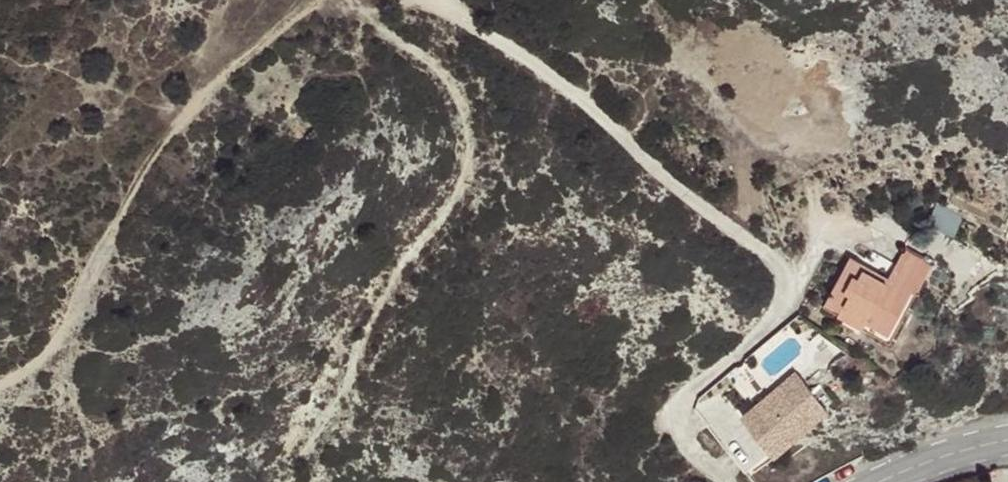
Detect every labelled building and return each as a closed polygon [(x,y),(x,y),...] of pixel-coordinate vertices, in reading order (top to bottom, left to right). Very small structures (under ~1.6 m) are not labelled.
[(897,264),(925,279),(932,266),(905,250),(897,264)] [(867,265),(852,257),(827,303),(841,312),(844,305),(869,319),(867,323),(888,334),(911,290),(917,293),(925,279),(897,264),(894,269),(890,278),(867,265)] [(872,257),(867,265),(890,278),(894,269),(872,257)] [(844,305),(841,312),(838,316),(863,329),(867,323),(869,319),(844,305)] [(829,410),(796,371),(743,416),(775,455),(829,410)]
